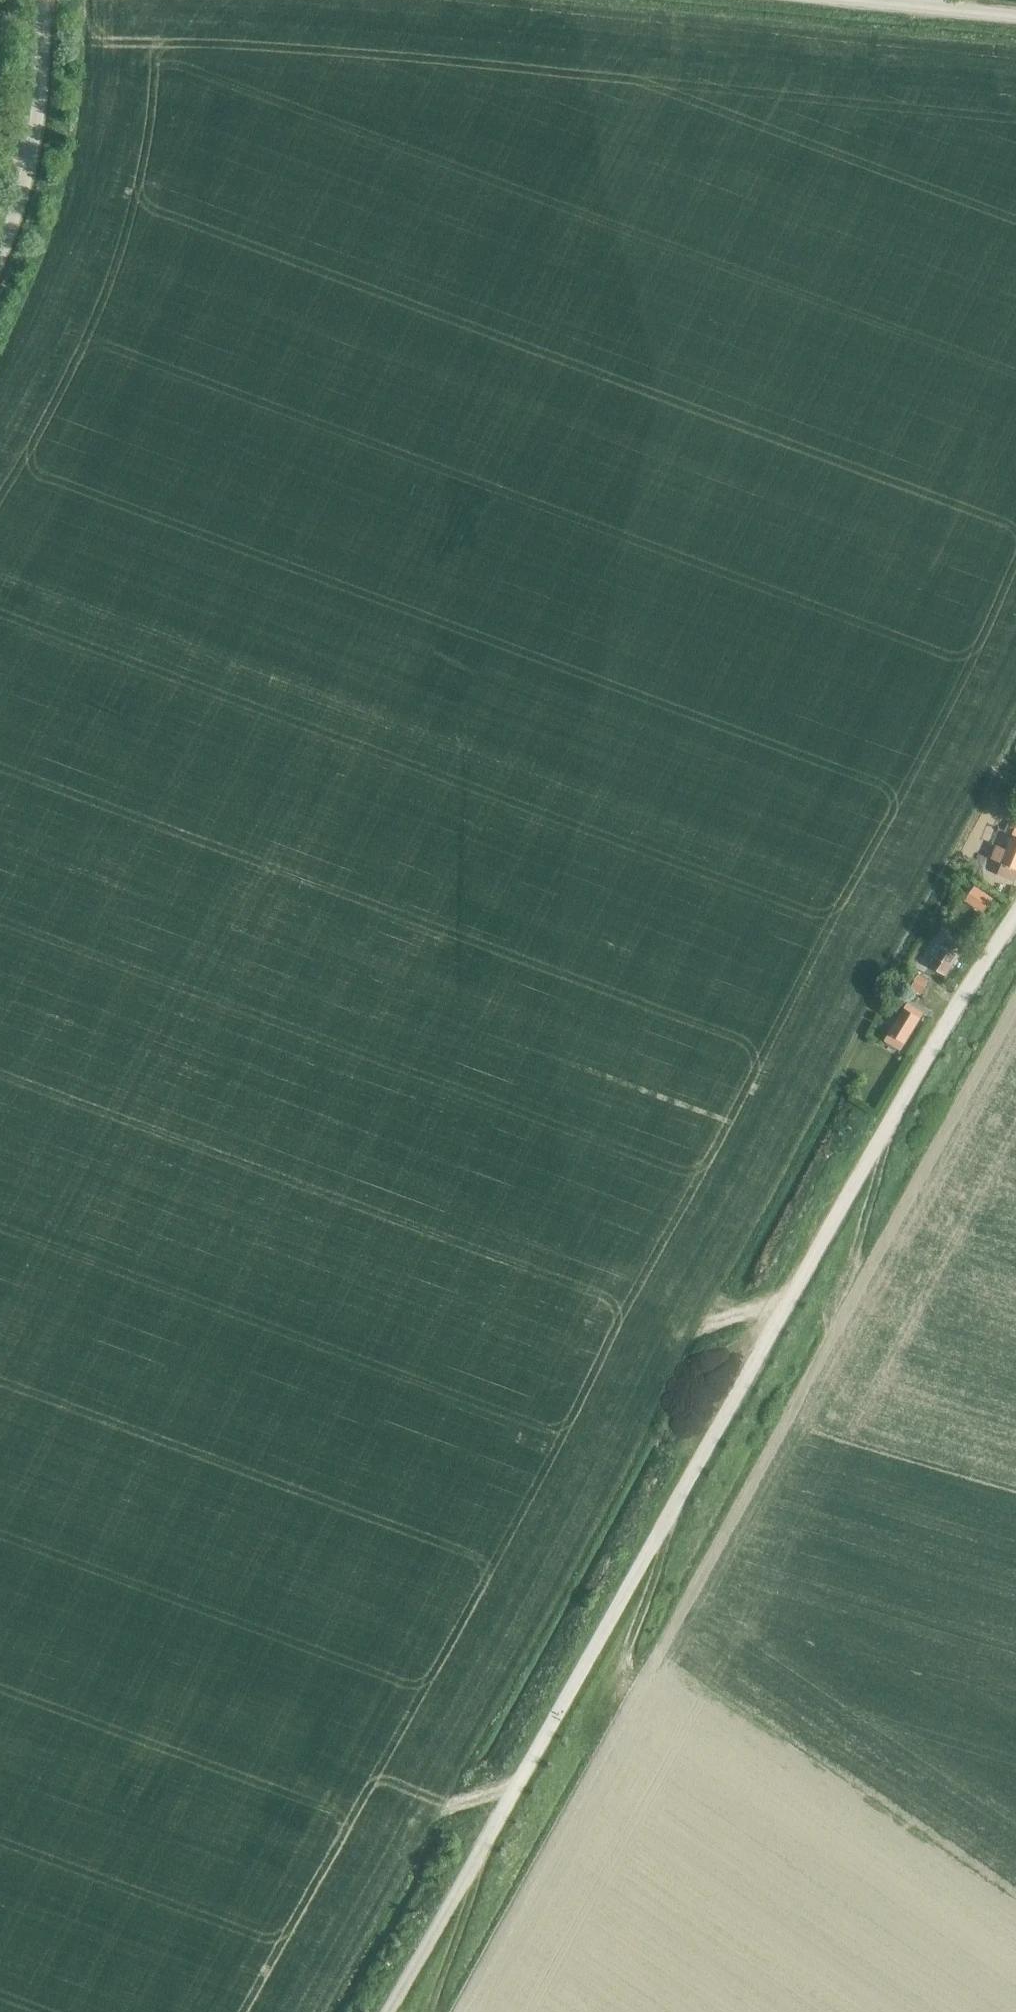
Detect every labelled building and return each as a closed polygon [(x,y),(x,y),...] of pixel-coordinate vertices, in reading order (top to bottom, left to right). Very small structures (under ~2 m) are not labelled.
[(1012,835),(1013,836),(1007,850),(997,846),(992,859),(1015,869),(1015,826),(1012,835)] [(976,884),(965,900),(983,913),(994,897),(976,884)] [(945,975),(964,948),(949,937),(929,966),(945,975)] [(925,987),(929,980),(918,975),(914,981),(925,987)] [(922,994),(925,987),(914,981),(911,988),(922,994)] [(901,1050),(906,1042),(923,1013),(907,1003),(885,1040),(901,1050)]
